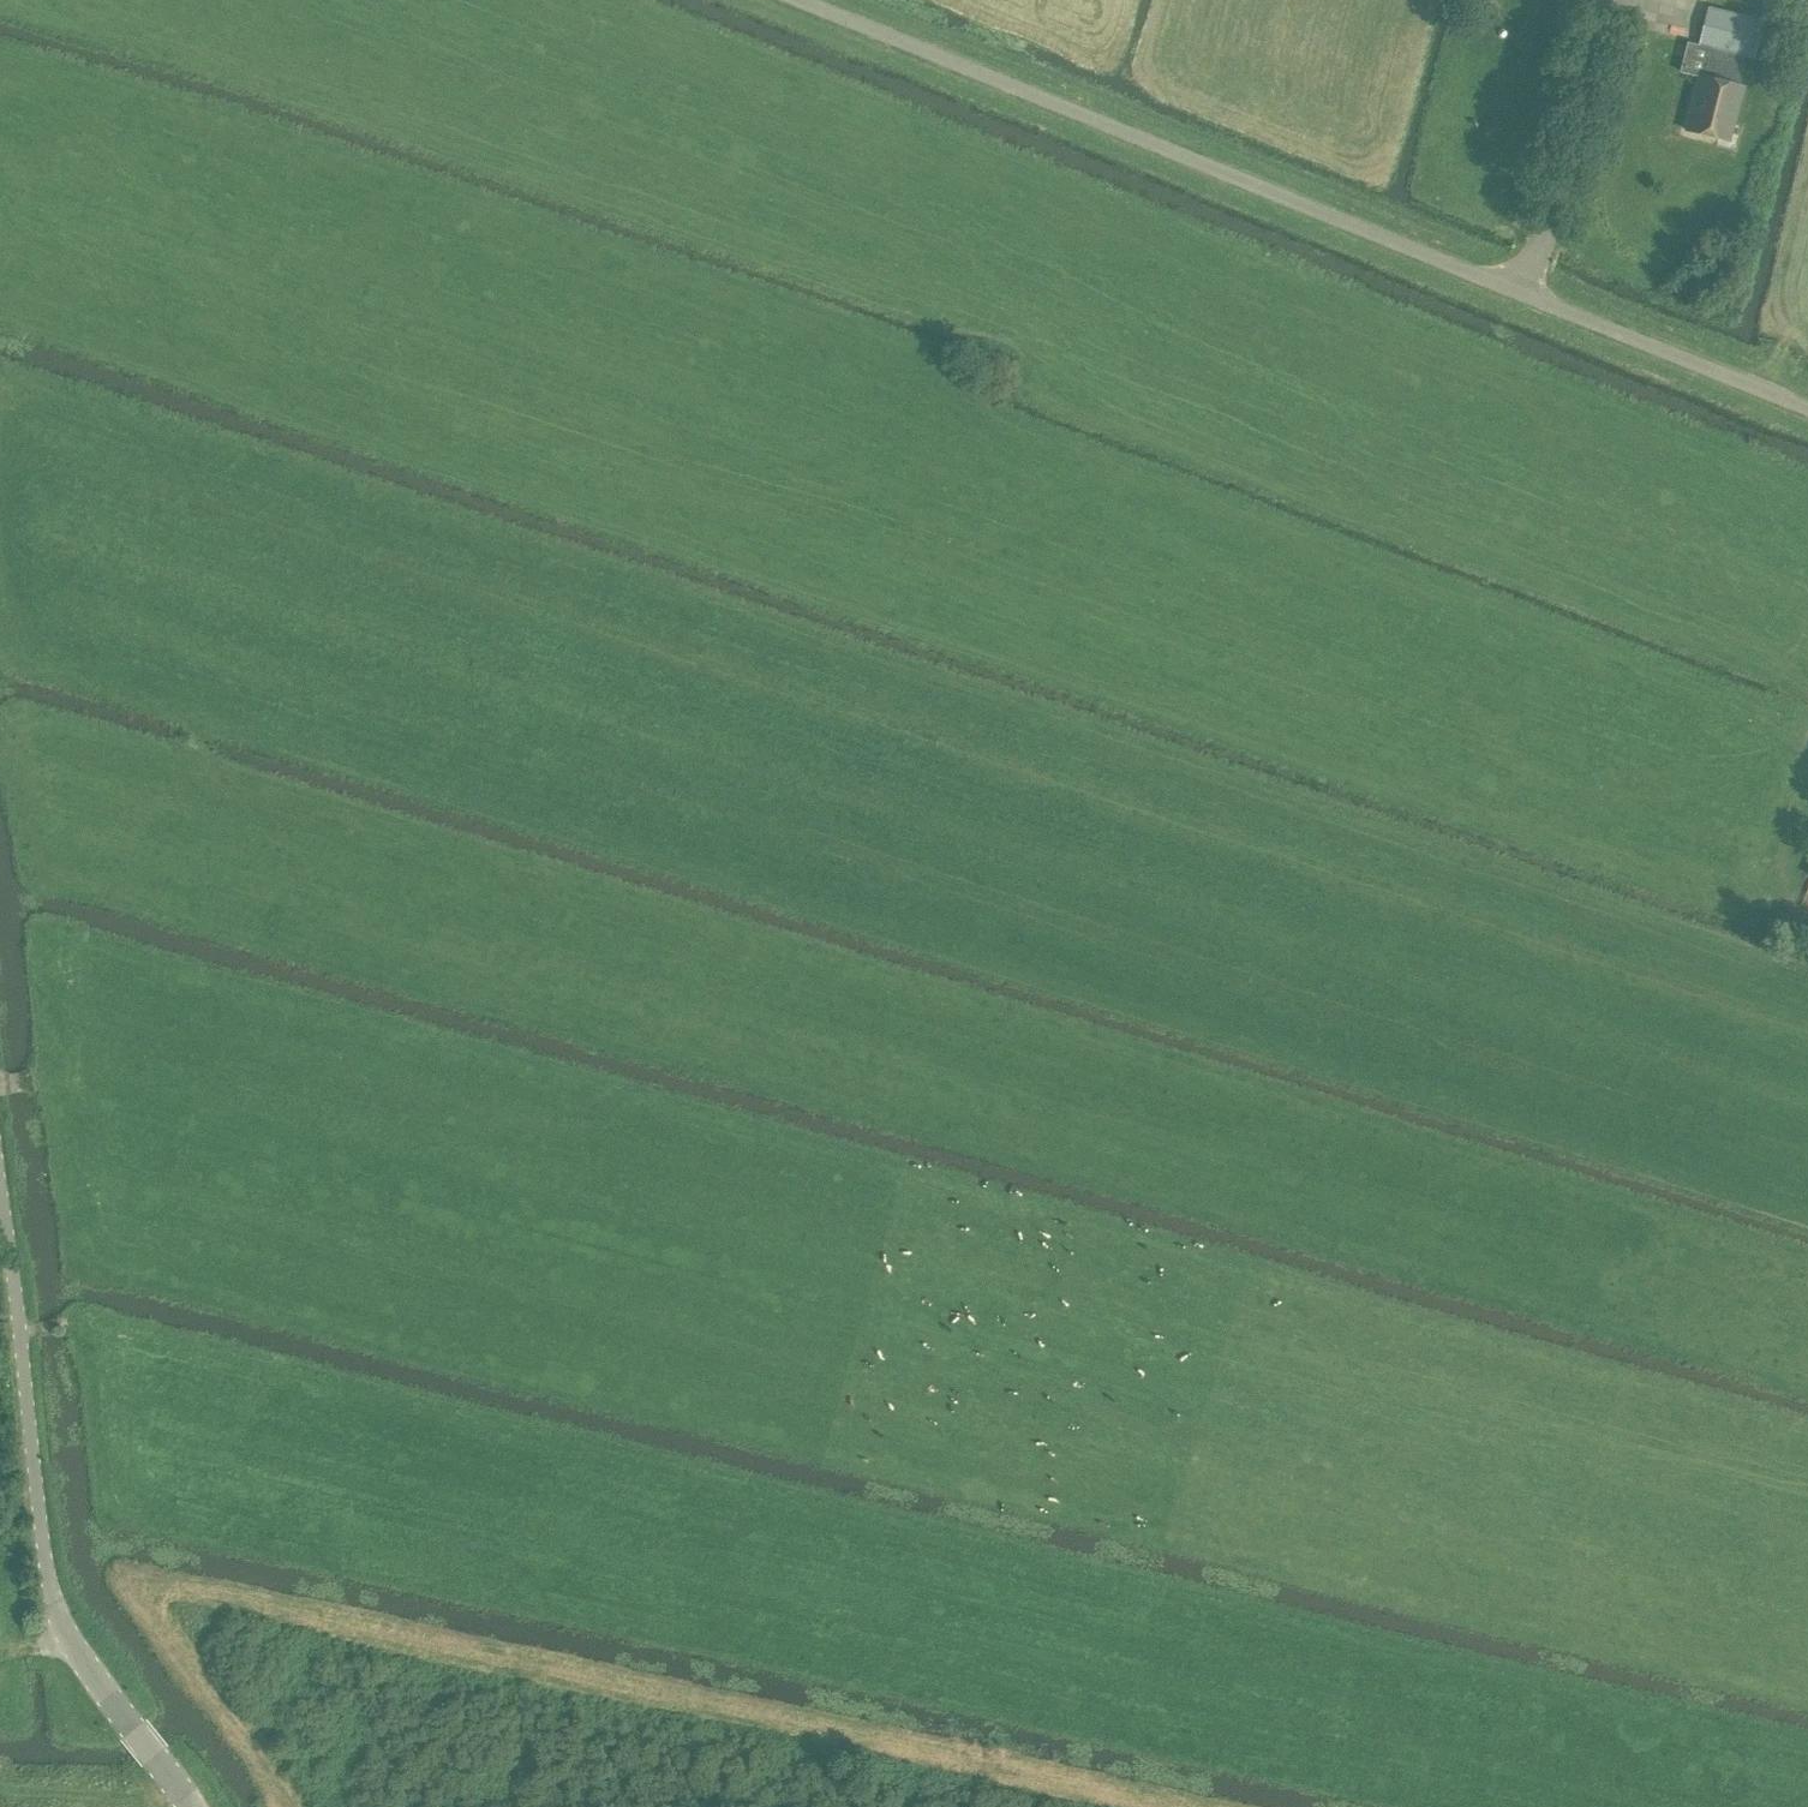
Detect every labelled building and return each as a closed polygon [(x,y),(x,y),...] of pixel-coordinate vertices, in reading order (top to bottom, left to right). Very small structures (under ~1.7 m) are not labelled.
[(1708,7),(1698,45),(1711,48),(1708,60),(1739,68),(1742,56),(1753,59),(1763,21),(1708,7)] [(1738,87),(1743,69),(1739,68),(1708,60),(1703,79),(1700,78),(1686,131),(1729,141),(1742,88),(1738,87)]
